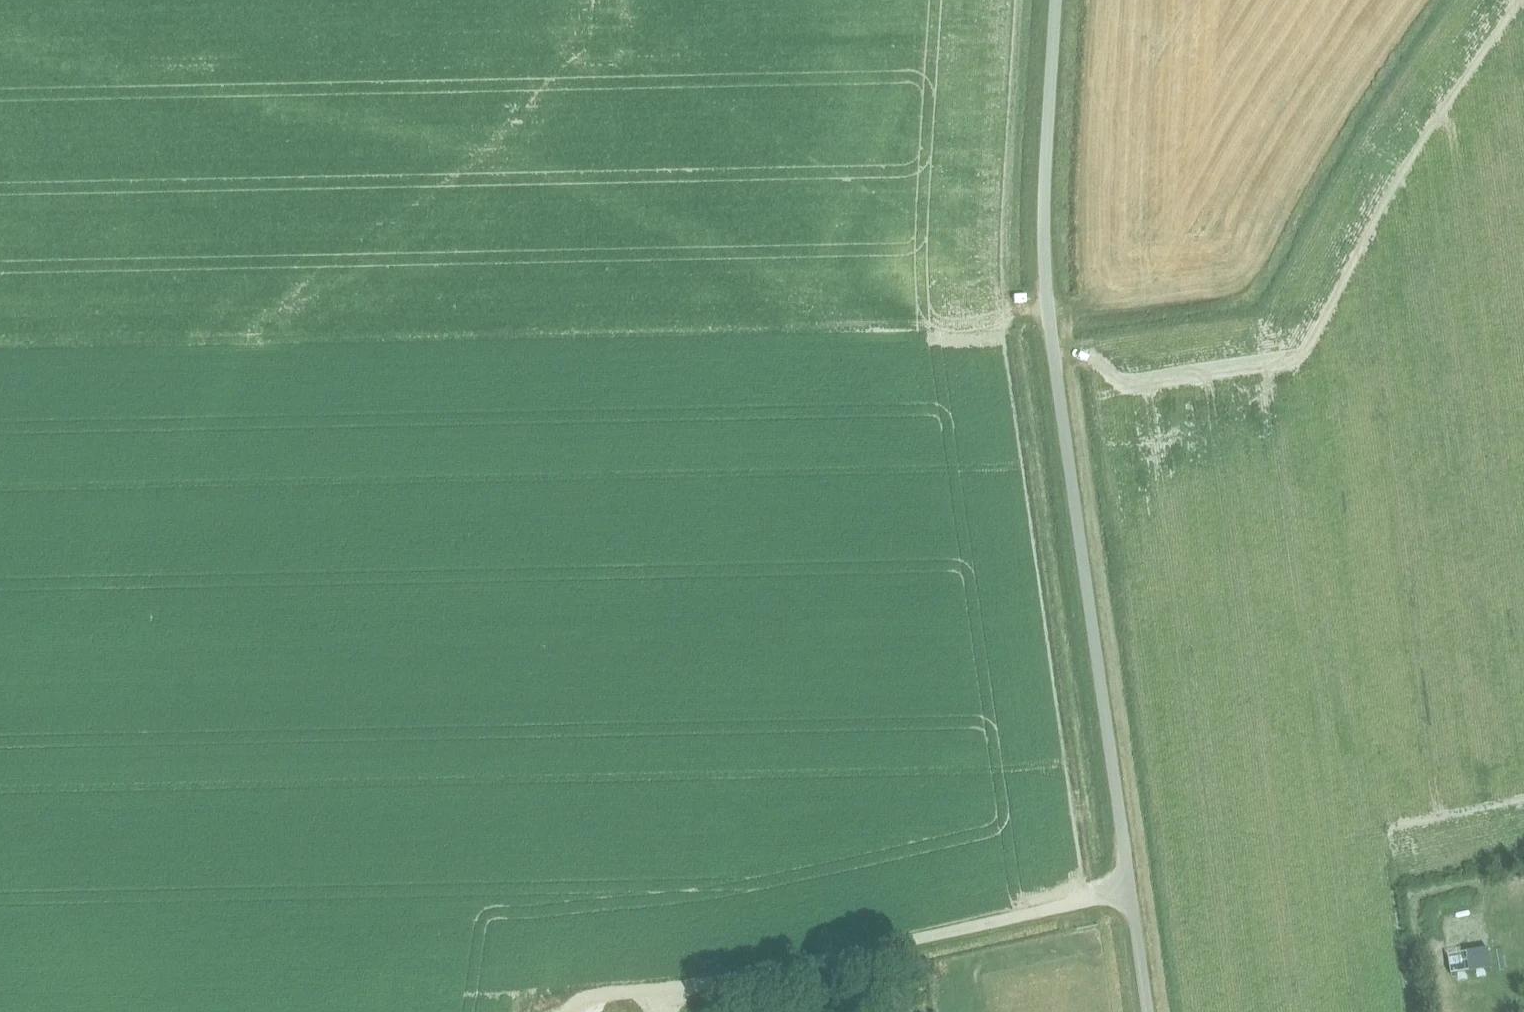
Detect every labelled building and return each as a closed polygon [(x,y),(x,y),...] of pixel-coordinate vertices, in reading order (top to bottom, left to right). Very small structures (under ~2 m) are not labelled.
[(1489,951),(1450,957),(1453,977),(1492,971),(1489,951)]
